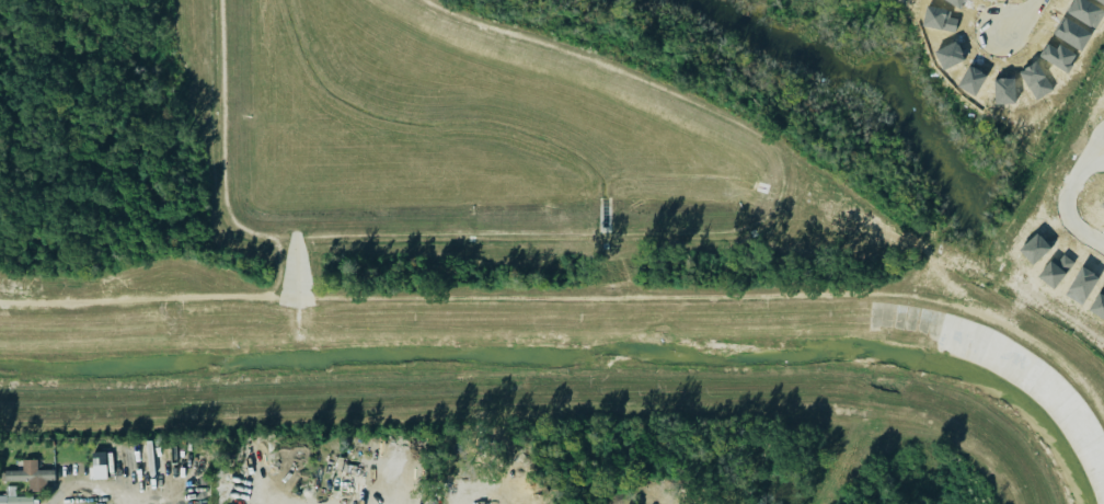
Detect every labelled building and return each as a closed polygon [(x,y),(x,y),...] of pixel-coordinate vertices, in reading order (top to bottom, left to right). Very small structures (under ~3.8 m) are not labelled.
[(1101,288),(1103,290),(1103,320),(1088,309),(1101,288)] [(92,452),(93,479),(107,479),(106,452),(92,452)] [(28,481),(29,491),(47,490),(46,480),(55,480),(55,469),(38,470),(37,459),(22,460),(23,470),(1,471),(2,482),(28,481)] [(16,496),(16,486),(5,486),(6,495),(0,495),(0,503),(33,503),(33,496),(16,496)]
